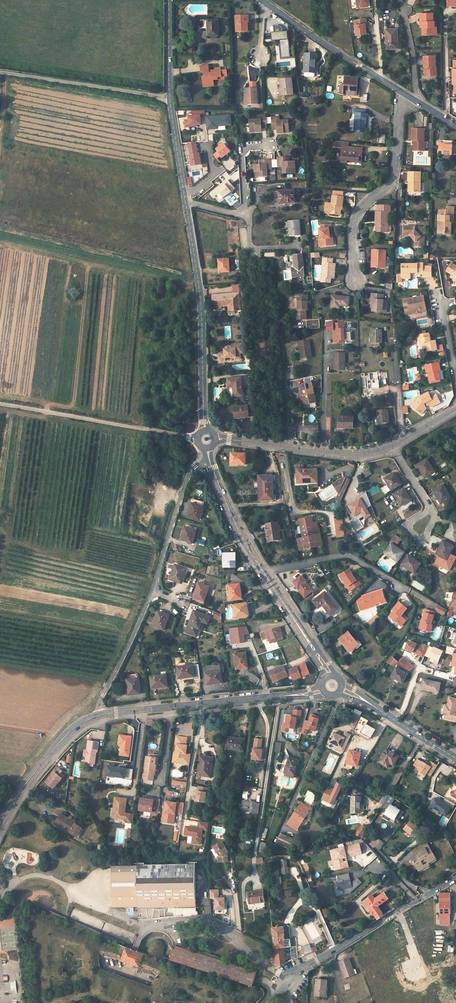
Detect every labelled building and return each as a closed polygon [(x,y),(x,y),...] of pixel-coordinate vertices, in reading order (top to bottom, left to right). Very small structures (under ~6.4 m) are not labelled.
[(421,20),(423,20),(423,26),(423,34),(434,33),(433,26),(435,26),(434,12),(420,13),(421,20)] [(248,30),(247,22),(246,22),(245,15),(236,15),(237,31),(248,30)] [(365,33),(363,23),(364,23),(364,18),(353,19),(353,24),(353,25),(354,35),(365,33)] [(207,36),(218,36),(218,20),(208,20),(208,22),(207,22),(207,36)] [(279,25),(274,25),(275,38),(281,38),(282,58),(291,57),(288,32),(284,32),(283,28),(279,25)] [(398,48),(398,28),(386,29),(387,48),(398,48)] [(316,63),(316,54),(305,54),(304,72),(305,72),(305,75),(305,76),(314,77),(315,76),(315,64),(316,63)] [(435,66),(435,55),(424,55),(424,66),(426,66),(426,75),(437,75),(437,66),(435,66)] [(222,79),(220,67),(215,68),(215,70),(208,71),(208,65),(201,66),(202,71),(204,71),(204,76),(202,77),(204,86),(214,85),(213,80),(222,79)] [(357,89),(358,78),(345,77),(344,94),(357,95),(357,89)] [(293,94),(292,78),(281,79),(282,88),(284,88),(284,95),(293,94)] [(246,88),(247,97),(248,97),(248,104),(258,104),(257,88),(246,88)] [(364,131),(367,131),(368,114),(366,114),(366,110),(353,109),(353,113),(356,113),(354,130),(357,130),(364,131)] [(206,116),(206,110),(193,111),(193,115),(189,116),(190,120),(185,121),(185,127),(203,126),(203,116),(206,116)] [(233,125),(232,114),(207,116),(208,129),(219,128),(219,126),(233,125)] [(250,120),(251,132),(262,131),(262,128),(262,125),(266,124),(269,124),(269,117),(266,118),(266,114),(258,115),(259,119),(250,120)] [(278,126),(278,129),(278,133),(289,132),(288,121),(280,121),(280,117),(269,117),(269,124),(273,124),(273,126),(278,126)] [(423,139),(424,128),(412,128),(412,139),(414,139),(413,149),(424,149),(424,139),(423,139)] [(347,160),(361,161),(362,154),(359,154),(360,148),(348,147),(349,142),(334,141),(333,147),(342,148),(341,162),(347,162),(347,160)] [(442,154),(452,154),(453,145),(448,145),(448,143),(439,142),(439,151),(442,151),(442,154)] [(218,152),(214,154),(220,162),(229,156),(228,155),(233,152),(226,143),(217,150),(218,152)] [(193,147),(190,147),(193,167),(203,165),(201,152),(199,152),(198,148),(194,148),(193,147)] [(284,173),(296,172),(295,161),(290,161),(286,162),(286,157),(278,157),(278,159),(275,159),(276,167),(279,167),(284,166),(284,173)] [(268,176),(268,169),(273,169),(273,167),(276,167),(275,159),(266,160),(264,160),(265,165),(261,165),(255,165),(256,176),(267,176),(268,176)] [(420,191),(421,181),(421,172),(409,172),(408,181),(411,181),(410,191),(420,191)] [(235,189),(228,180),(211,193),(218,202),(235,189)] [(295,202),(294,190),(279,191),(280,203),(295,202)] [(342,205),(343,197),(342,197),(343,191),(334,191),(333,196),(332,195),(332,203),(325,203),(325,208),(330,209),(330,213),(340,214),(340,209),(341,205),(342,205)] [(390,212),(391,206),(378,205),(378,212),(376,212),(375,221),(377,221),(377,231),(388,231),(388,212),(390,212)] [(446,206),(446,208),(446,213),(441,212),(440,220),(439,220),(438,227),(440,227),(440,233),(445,233),(445,234),(451,234),(451,222),(449,222),(449,218),(453,218),(454,207),(446,206)] [(300,235),(299,220),(289,221),(290,236),(300,235)] [(332,228),(332,224),(322,225),(322,229),(320,229),(321,238),(323,238),(324,246),(334,245),(333,237),(331,237),(330,228),(332,228)] [(412,238),(415,241),(415,246),(423,246),(424,237),(419,237),(423,234),(422,232),(423,231),(420,227),(415,231),(415,227),(404,227),(404,235),(409,235),(410,236),(411,234),(414,237),(412,238)] [(385,256),(386,251),(373,250),(372,267),(383,267),(384,256),(385,256)] [(304,275),(302,254),(294,255),(295,268),(292,268),(293,276),(304,275)] [(322,282),(331,283),(331,278),(334,278),(336,263),(333,263),(333,258),(324,257),(324,258),(322,257),(322,262),(323,262),(322,282)] [(230,272),(229,259),(218,259),(219,272),(230,272)] [(431,277),(431,267),(423,266),(423,263),(417,263),(417,264),(401,264),(401,274),(398,274),(397,282),(401,282),(401,277),(401,275),(410,275),(410,272),(417,272),(417,274),(422,274),(422,277),(431,277)] [(455,277),(455,266),(451,263),(446,271),(452,275),(455,277)] [(244,308),(242,292),(238,293),(213,295),(214,309),(219,308),(219,306),(228,305),(229,311),(241,310),(241,308),(244,308)] [(378,311),(386,312),(388,300),(383,300),(380,300),(380,294),(372,293),(372,299),(374,299),(373,309),(378,310),(378,311)] [(308,310),(307,295),(297,295),(298,310),(296,310),(297,319),(306,319),(306,310),(308,310)] [(348,306),(349,297),(332,295),(331,307),(339,308),(340,305),(348,306)] [(410,315),(419,313),(427,312),(425,301),(417,302),(416,298),(403,300),(404,306),(409,306),(410,314),(410,315)] [(320,328),(319,319),(306,320),(307,329),(320,328)] [(334,342),(345,341),(345,340),(351,339),(350,332),(344,332),(344,322),(333,323),(333,322),(327,322),(327,330),(333,329),(334,342)] [(371,329),(371,336),(371,343),(380,343),(382,343),(381,329),(371,329)] [(430,342),(429,338),(429,334),(418,336),(418,340),(420,340),(421,347),(425,346),(426,352),(437,350),(436,341),(432,342),(430,342)] [(371,336),(368,336),(368,346),(380,346),(380,343),(371,343),(371,336)] [(312,357),(309,340),(299,342),(300,351),(301,351),(302,359),(312,357)] [(273,355),(273,341),(259,342),(260,349),(258,349),(258,358),(260,358),(260,356),(273,355)] [(243,343),(228,344),(228,349),(224,349),(225,352),(222,352),(222,354),(219,354),(220,361),(226,360),(226,358),(236,357),(236,359),(241,358),(240,353),(244,353),(243,343)] [(345,369),(345,353),(334,353),(334,369),(345,369)] [(439,363),(425,365),(427,373),(429,372),(431,382),(440,380),(438,371),(440,370),(439,363)] [(243,395),(241,377),(227,378),(228,387),(233,386),(234,396),(243,395)] [(316,402),(312,383),(300,386),(301,390),(300,391),(304,404),(316,402)] [(425,407),(429,406),(431,408),(440,403),(437,396),(431,398),(428,393),(420,397),(422,399),(420,400),(414,409),(422,415),(426,409),(425,407)] [(414,409),(420,400),(422,399),(420,397),(418,398),(411,407),(414,409)] [(249,416),(248,405),(234,407),(235,417),(249,416)] [(389,421),(388,409),(377,410),(378,423),(389,421)] [(353,428),(353,417),(338,417),(338,428),(353,428)] [(245,465),(245,454),(240,454),(240,455),(231,455),(231,465),(245,465)] [(426,459),(416,465),(419,470),(420,469),(425,478),(431,475),(432,477),(438,474),(436,471),(434,472),(426,459)] [(297,465),(297,470),(297,477),(295,477),(295,486),(312,485),(312,487),(317,487),(317,469),(303,470),(303,465),(297,465)] [(397,478),(394,473),(384,479),(388,485),(385,486),(381,488),(385,494),(401,485),(396,478),(397,478)] [(272,475),(260,476),(261,501),(273,500),(272,475)] [(335,483),(340,490),(339,493),(336,501),(341,503),(350,480),(346,478),(341,479),(335,483)] [(442,485),(433,491),(435,496),(436,495),(441,503),(450,498),(442,485)] [(403,489),(394,494),(404,510),(414,504),(408,495),(407,495),(403,489)] [(199,519),(203,506),(204,502),(194,499),(193,504),(190,511),(189,511),(188,516),(199,519)] [(366,509),(360,499),(355,502),(356,502),(347,507),(354,519),(359,516),(358,513),(366,509)] [(342,516),(336,517),(338,537),(345,537),(342,516)] [(299,550),(322,546),(320,534),(319,529),(314,530),(312,523),(311,517),(299,520),(303,538),(297,539),(299,550)] [(278,523),(266,524),(268,541),(280,539),(278,523)] [(453,523),(448,531),(447,531),(445,536),(455,541),(455,540),(455,525),(453,523)] [(196,530),(185,527),(183,532),(184,533),(182,540),(192,543),(196,530)] [(401,540),(395,536),(390,543),(391,544),(396,547),(401,540)] [(453,546),(442,541),(440,546),(441,546),(435,557),(445,562),(453,546)] [(403,553),(395,548),(396,547),(391,544),(384,553),(391,558),(389,560),(395,565),(403,553)] [(224,567),(229,567),(235,567),(235,554),(224,554),(224,567)] [(415,561),(407,556),(400,567),(406,572),(408,569),(414,573),(421,564),(416,561),(415,561)] [(180,583),(186,569),(175,565),(173,570),(174,570),(170,579),(180,583)] [(360,584),(358,579),(356,580),(355,578),(349,569),(340,575),(345,583),(350,590),(360,584)] [(313,591),(302,578),(294,584),(297,588),(298,588),(300,590),(299,590),(298,591),(304,598),(313,591)] [(209,587),(198,583),(196,588),(197,589),(194,598),(204,601),(209,587)] [(240,584),(228,586),(230,600),(241,599),(240,595),(242,595),(240,584)] [(365,607),(375,603),(380,602),(381,603),(386,602),(382,590),(362,596),(363,598),(359,599),(358,600),(357,601),(361,610),(366,608),(365,607)] [(325,592),(313,602),(318,607),(321,604),(331,615),(338,609),(325,592)] [(406,608),(398,602),(392,610),(393,611),(389,616),(401,625),(405,620),(400,616),(406,608)] [(248,616),(246,603),(234,605),(236,618),(248,616)] [(439,605),(435,611),(445,616),(448,610),(439,605)] [(206,612),(197,609),(196,612),(195,611),(192,620),(191,620),(186,633),(192,635),(193,632),(198,634),(202,622),(208,624),(210,617),(205,615),(206,612)] [(434,612),(424,609),(423,613),(424,614),(422,622),(421,622),(420,626),(423,627),(423,629),(430,631),(432,625),(430,625),(432,620),(434,612)] [(169,615),(159,612),(156,621),(155,621),(153,626),(164,630),(169,615)] [(221,615),(221,614),(215,612),(213,617),(221,620),(221,615)] [(249,634),(246,627),(229,629),(231,644),(245,642),(244,635),(249,634)] [(280,627),(261,633),(263,640),(267,638),(268,641),(282,636),(283,636),(280,627)] [(340,639),(350,651),(355,647),(357,649),(362,645),(358,640),(356,642),(348,632),(340,639)] [(419,656),(424,658),(425,656),(429,647),(423,644),(422,646),(409,640),(405,649),(419,655),(419,656)] [(430,658),(430,657),(439,661),(444,651),(434,647),(434,648),(429,646),(429,647),(425,656),(430,658)] [(246,653),(234,655),(235,660),(236,660),(237,669),(247,668),(246,653)] [(387,663),(396,667),(391,677),(402,683),(408,672),(398,662),(393,657),(387,663)] [(408,672),(414,667),(404,657),(398,662),(408,672)] [(184,663),(179,663),(179,667),(177,667),(179,678),(188,677),(188,678),(194,677),(192,665),(185,666),(184,663)] [(221,671),(220,664),(205,665),(205,673),(221,671)] [(293,680),(310,674),(306,665),(298,669),(298,667),(289,671),(293,680)] [(288,678),(284,667),(276,671),(276,672),(270,674),(274,683),(288,678)] [(221,671),(205,673),(207,684),(217,683),(217,684),(222,683),(221,671)] [(166,675),(150,677),(152,688),(161,687),(162,687),(167,687),(166,675)] [(139,679),(127,680),(128,685),(129,685),(130,695),(140,693),(139,679)] [(440,683),(423,679),(421,688),(429,690),(429,691),(438,693),(440,683)] [(455,708),(455,700),(449,698),(447,707),(445,706),(443,715),(445,716),(449,717),(448,720),(455,722),(455,713),(455,712),(455,708)] [(300,718),(301,710),(297,710),(294,711),(293,715),(295,715),(295,717),(293,717),(287,716),(286,723),(284,723),(283,731),(288,732),(288,727),(295,728),(296,717),(300,718)] [(354,712),(348,724),(355,727),(360,715),(354,712)] [(315,731),(319,717),(311,714),(309,722),(305,720),(301,733),(306,734),(307,729),(315,731)] [(344,751),(351,736),(345,733),(343,738),(333,733),(328,742),(336,746),(339,747),(339,748),(344,751)] [(130,756),(132,736),(120,735),(119,744),(121,745),(121,746),(122,746),(122,748),(121,748),(120,755),(130,756)] [(177,745),(176,753),(174,754),(173,759),(185,760),(186,754),(187,746),(186,746),(187,738),(177,737),(176,743),(177,745)] [(245,739),(227,737),(225,749),(244,752),(245,739)] [(261,739),(255,738),(253,749),(252,759),(260,760),(262,750),(260,750),(261,739)] [(94,764),(96,752),(97,752),(98,743),(88,741),(86,751),(84,751),(83,757),(85,758),(85,763),(94,764)] [(399,757),(386,749),(378,762),(388,768),(390,764),(393,766),(399,757)] [(358,766),(361,753),(350,751),(346,764),(345,763),(344,768),(349,770),(350,770),(351,769),(352,769),(352,768),(353,768),(353,765),(358,766)] [(150,758),(146,757),(143,779),(152,781),(153,775),(155,775),(155,771),(156,766),(154,765),(155,758),(150,758)] [(209,777),(212,758),(200,757),(199,766),(200,766),(199,775),(209,777)] [(299,761),(290,758),(287,767),(286,767),(285,772),(286,773),(294,775),(295,775),(299,761)] [(431,776),(437,765),(430,762),(428,766),(424,764),(423,765),(421,764),(422,763),(417,761),(413,767),(418,769),(419,773),(418,774),(425,778),(427,774),(431,776)] [(53,788),(64,776),(60,772),(61,771),(58,768),(46,782),(53,788)] [(208,788),(207,788),(198,787),(197,792),(196,792),(195,801),(205,803),(206,793),(207,794),(208,788)] [(311,809),(318,795),(308,790),(302,803),(311,809)] [(127,799),(115,797),(113,808),(115,809),(114,818),(124,820),(125,822),(128,823),(132,823),(133,815),(125,814),(127,799)] [(361,798),(352,797),(351,813),(360,813),(361,798)] [(146,811),(152,812),(152,813),(152,814),(158,815),(158,814),(160,800),(149,799),(148,801),(145,800),(141,800),(140,810),(146,811)] [(175,814),(176,810),(180,811),(183,811),(184,803),(177,802),(177,803),(166,802),(166,806),(165,812),(164,812),(163,822),(170,823),(171,813),(175,814)] [(260,804),(243,802),(241,811),(258,814),(260,804)] [(302,803),(287,824),(297,830),(311,809),(302,803)] [(455,803),(445,819),(435,814),(431,821),(444,828),(455,807),(455,803)] [(395,820),(401,811),(390,805),(382,818),(388,821),(391,817),(395,820)] [(76,825),(77,823),(61,814),(60,816),(68,820),(67,821),(75,826),(75,825),(76,825)] [(75,826),(67,821),(68,820),(60,816),(55,824),(77,837),(79,839),(84,831),(82,829),(83,829),(76,825),(75,825),(75,826)] [(200,845),(202,830),(207,830),(208,822),(198,821),(197,828),(185,827),(184,835),(192,836),(191,843),(200,845)] [(410,821),(403,829),(412,835),(414,833),(418,837),(424,829),(419,825),(418,827),(410,821)] [(362,837),(367,828),(362,825),(357,834),(362,837)] [(298,842),(281,834),(277,843),(294,851),(298,842)] [(222,842),(213,847),(218,856),(218,862),(227,862),(228,856),(227,856),(227,851),(222,842)] [(363,854),(360,844),(352,846),(354,856),(363,854)] [(429,849),(427,845),(416,851),(418,855),(417,856),(418,858),(420,860),(414,863),(419,871),(425,868),(424,865),(427,864),(428,866),(436,861),(432,853),(430,855),(427,850),(429,849)] [(354,856),(352,846),(345,847),(348,857),(354,856)] [(345,847),(335,850),(338,859),(334,860),(333,860),(336,871),(350,867),(348,861),(345,862),(344,858),(348,857),(345,847)] [(134,865),(110,865),(110,905),(135,905),(135,908),(140,907),(140,915),(138,914),(138,917),(138,919),(165,919),(165,913),(172,913),(172,919),(196,918),(196,916),(194,916),(194,907),(193,862),(186,862),(186,865),(142,866),(142,862),(134,862),(134,865)] [(350,893),(362,882),(358,878),(353,883),(351,883),(349,873),(338,876),(339,881),(337,881),(338,886),(339,885),(340,890),(344,889),(345,894),(350,893)] [(224,910),(224,898),(218,899),(218,891),(210,890),(210,899),(215,899),(215,910),(224,910)] [(263,890),(248,892),(249,904),(264,902),(263,890)] [(388,898),(385,892),(375,899),(372,895),(365,901),(368,905),(368,906),(369,908),(377,920),(384,916),(377,906),(388,898)] [(440,913),(450,914),(450,893),(440,893),(440,913)] [(286,963),(284,948),(291,947),(290,939),(285,939),(283,927),(273,928),(277,968),(286,963)] [(315,947),(312,948),(310,943),(302,947),(303,950),(300,951),(302,957),(317,951),(315,947)] [(173,948),(169,959),(252,986),(257,973),(174,947),(173,948)] [(126,948),(120,961),(129,964),(139,968),(144,954),(134,950),(132,950),(126,948)] [(349,959),(339,962),(345,978),(354,975),(352,969),(353,969),(349,959)] [(328,980),(317,979),(315,995),(323,996),(323,989),(326,989),(327,990),(328,980)]
